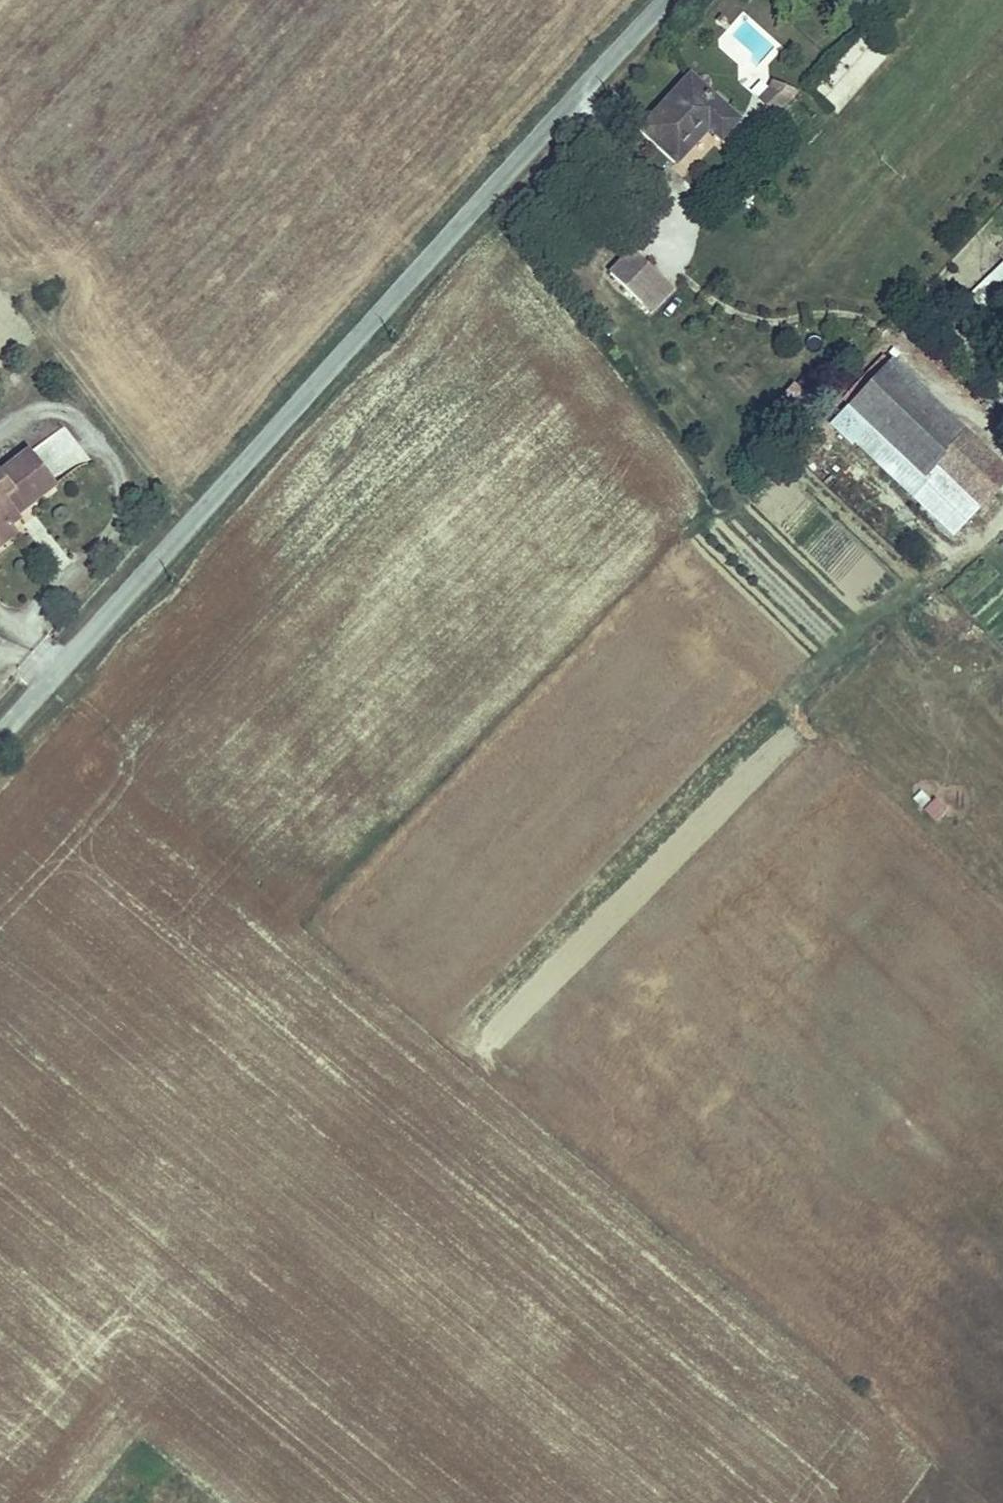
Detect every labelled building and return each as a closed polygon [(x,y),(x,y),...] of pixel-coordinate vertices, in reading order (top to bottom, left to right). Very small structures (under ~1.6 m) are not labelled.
[(871,38),(827,89),(845,104),(889,53),(871,38)] [(721,138),(737,121),(690,78),(642,129),(677,161),(702,134),(695,127),(701,120),(709,127),(721,138)] [(798,92),(774,81),(770,88),(791,98),(798,92)] [(791,98),(770,88),(759,99),(775,115),(791,98)] [(695,127),(702,134),(709,127),(701,120),(695,127)] [(706,133),(688,153),(697,161),(715,142),(706,133)] [(663,279),(632,251),(610,274),(641,303),(663,279)] [(663,279),(641,303),(652,313),(673,290),(663,279)] [(966,434),(890,363),(850,406),(925,477),(937,465),(966,434)] [(954,536),(981,507),(937,465),(925,477),(850,406),(834,423),(954,536)] [(1002,484),(1002,470),(966,434),(937,465),(981,507),(1002,484)] [(1,520),(10,513),(3,503),(46,471),(22,440),(0,457),(0,519),(1,520)]
